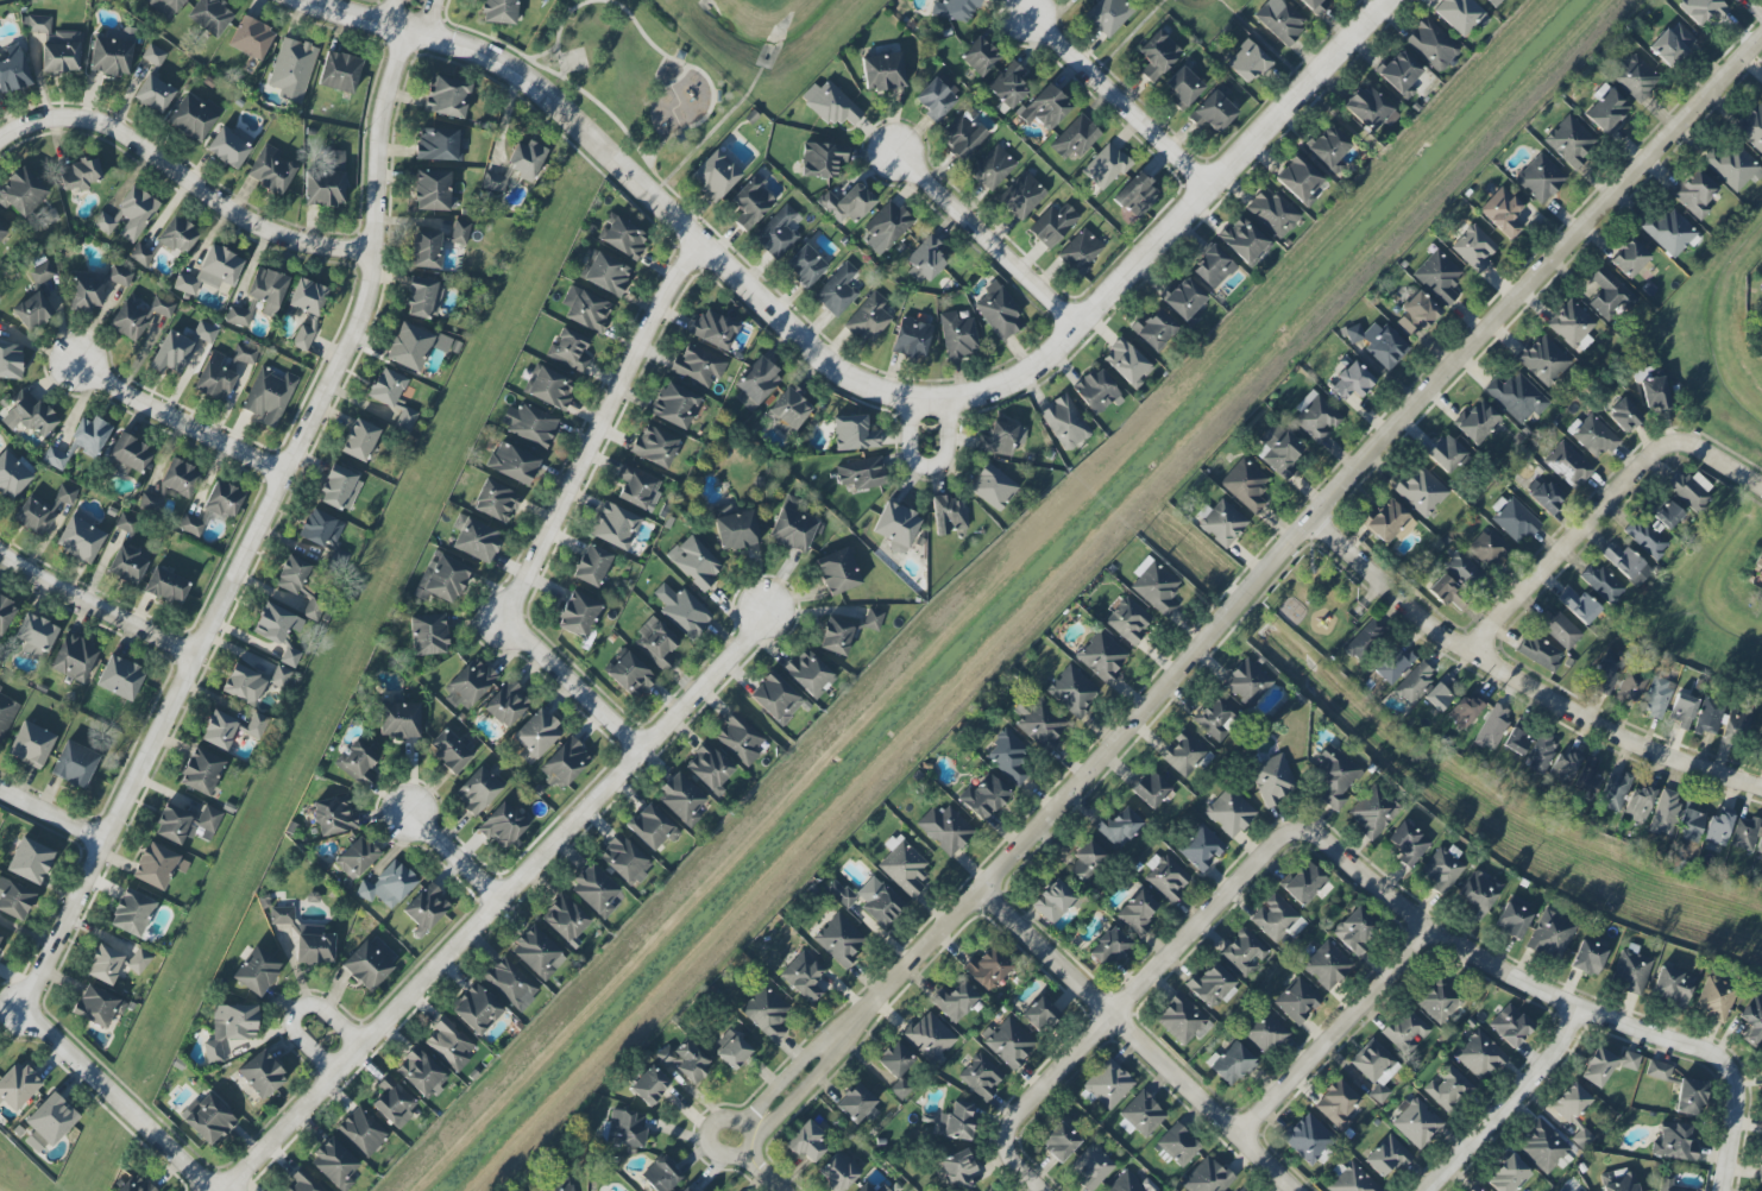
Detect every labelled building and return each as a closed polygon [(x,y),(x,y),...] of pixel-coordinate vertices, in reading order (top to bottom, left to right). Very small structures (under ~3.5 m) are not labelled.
[(186,0),(144,0),(167,21),(186,0)] [(216,39),(234,14),(216,0),(198,0),(186,16),(216,39)] [(514,25),(517,0),(482,0),(480,21),(514,25)] [(968,22),(971,10),(980,11),(982,0),(939,0),(939,3),(932,2),(930,16),(968,22)] [(1082,22),(1115,38),(1132,2),(1127,0),(1103,0),(1102,2),(1099,0),(1092,0),(1082,22)] [(1284,0),(1268,0),(1253,16),(1285,46),(1308,22),(1284,0)] [(1318,17),(1329,5),(1323,0),(1299,0),(1318,17)] [(1483,13),(1469,0),(1440,0),(1430,11),(1460,38),(1483,13)] [(1492,8),(1501,0),(1484,0),(1492,8)] [(1715,21),(1728,9),(1719,0),(1682,0),(1676,6),(1696,27),(1709,15),(1715,21)] [(42,72),(78,73),(80,32),(51,31),(52,17),(27,16),(26,33),(43,33),(42,72)] [(262,61),(274,29),(240,16),(228,48),(262,61)] [(1402,44),(1441,71),(1446,64),(1449,66),(1462,46),(1420,17),(1402,44)] [(1668,70),(1697,43),(1676,20),(1647,47),(1668,70)] [(1136,51),(1148,63),(1139,72),(1151,84),(1188,44),(1178,35),(1171,42),(1157,29),(1136,51)] [(128,77),(134,36),(116,34),(115,39),(93,35),(88,71),(128,77)] [(958,58),(980,78),(1001,57),(978,36),(958,58)] [(267,86),(280,89),(277,97),(301,104),(318,47),(282,37),(267,86)] [(1247,86),(1271,62),(1247,39),(1223,63),(1247,86)] [(18,43),(2,48),(2,57),(0,58),(0,92),(1,91),(13,91),(32,84),(18,43)] [(140,58),(158,67),(166,52),(148,43),(140,58)] [(1413,91),(1407,85),(1421,70),(1398,48),(1375,73),(1404,101),(1413,91)] [(316,85),(353,95),(362,59),(325,49),(316,85)] [(1634,51),(1608,71),(1633,102),(1659,82),(1634,51)] [(865,92),(905,87),(900,52),(861,58),(865,92)] [(1024,71),(1012,60),(986,88),(1009,111),(1029,90),(1017,79),(1024,71)] [(1204,87),(1181,65),(1159,89),(1182,110),(1204,87)] [(176,90),(147,73),(132,97),(161,115),(176,90)] [(462,120),(471,84),(433,75),(425,111),(462,120)] [(937,122),(959,98),(935,75),(912,99),(937,122)] [(852,125),(863,113),(827,79),(818,88),(813,83),(799,98),(832,128),(843,117),(852,125)] [(1027,125),(1034,118),(1048,132),(1072,106),(1046,82),(1016,115),(1027,125)] [(1398,115),(1364,83),(1342,106),(1369,132),(1381,120),(1387,126),(1398,115)] [(1629,108),(1606,86),(1581,113),(1604,135),(1629,108)] [(1237,113),(1214,89),(1186,117),(1199,130),(1205,123),(1216,134),(1237,113)] [(207,99),(202,105),(186,93),(165,120),(197,144),(223,111),(207,99)] [(1761,154),(1761,106),(1756,102),(1733,130),(1761,154)] [(986,135),(962,113),(938,141),(962,162),(986,135)] [(1101,134),(1080,113),(1048,146),(1063,161),(1072,152),(1078,157),(1101,134)] [(1598,141),(1568,113),(1542,141),(1572,169),(1598,141)] [(254,142),(224,121),(204,150),(235,170),(254,142)] [(1342,165),(1336,160),(1350,144),(1326,123),(1304,148),(1334,175),(1342,165)] [(417,159),(460,161),(461,130),(418,128),(417,159)] [(525,146),(515,142),(505,169),(535,180),(547,148),(527,141),(525,146)] [(280,197),(297,167),(278,157),(281,152),(263,142),(243,176),(280,197)] [(990,193),(1017,163),(994,142),(967,172),(990,193)] [(1131,163),(1108,142),(1081,171),(1103,192),(1131,163)] [(1761,174),(1761,169),(1733,142),(1719,156),(1710,148),(1700,159),(1735,193),(1749,178),(1754,182),(1761,174)] [(836,178),(836,161),(841,161),(842,144),(801,143),(800,177),(836,178)] [(743,173),(716,147),(688,178),(714,203),(743,173)] [(344,151),(323,151),(323,175),(305,174),(304,206),(343,206),(344,151)] [(1541,206),(1567,178),(1539,152),(1513,179),(1541,206)] [(1303,206),(1326,182),(1295,153),(1272,177),(1303,206)] [(56,169),(64,193),(103,181),(95,157),(56,169)] [(4,209),(9,205),(23,219),(49,192),(21,165),(0,188),(0,205),(4,209)] [(1669,194),(1699,221),(1711,208),(1705,203),(1718,189),(1694,167),(1669,194)] [(455,211),(456,198),(450,198),(450,171),(415,171),(414,209),(455,211)] [(507,177),(485,171),(481,187),(502,193),(507,177)] [(1020,222),(1048,193),(1025,171),(997,200),(1020,222)] [(1115,196),(1138,218),(1159,195),(1148,185),(1150,183),(1138,171),(1115,196)] [(729,198),(742,212),(733,220),(744,232),(777,202),(762,185),(765,182),(757,172),(729,198)] [(853,223),(876,202),(857,182),(837,200),(827,190),(816,200),(838,224),(847,216),(853,223)] [(1275,240),(1299,218),(1267,183),(1243,206),(1275,240)] [(133,244),(160,203),(132,185),(111,217),(101,210),(91,225),(111,238),(115,232),(133,244)] [(1523,207),(1500,186),(1478,210),(1510,241),(1521,229),(1511,220),(1523,207)] [(865,244),(878,257),(914,223),(891,199),(861,227),(871,238),(865,244)] [(796,213),(784,202),(751,238),(775,260),(797,236),(786,225),(796,213)] [(1051,208),(1028,230),(1047,250),(1080,218),(1066,204),(1056,213),(1051,208)] [(1700,235),(1670,207),(1655,223),(1647,215),(1637,226),(1672,259),(1687,244),(1690,246),(1700,235)] [(154,241),(183,259),(200,232),(171,214),(154,241)] [(598,239),(635,262),(643,249),(640,247),(647,235),(613,214),(598,239)] [(1270,245),(1237,214),(1216,237),(1249,268),(1270,245)] [(1497,247),(1472,223),(1449,247),(1478,274),(1489,261),(1486,258),(1497,247)] [(0,224),(0,241),(8,233),(0,224)] [(1105,247),(1083,227),(1056,256),(1078,277),(1105,247)] [(411,268),(439,269),(440,232),(412,231),(411,268)] [(905,261),(928,282),(945,264),(936,255),(944,247),(929,234),(905,261)] [(1608,259),(1627,280),(1651,258),(1632,237),(1608,259)] [(128,255),(144,267),(154,255),(138,243),(128,255)] [(783,266),(808,289),(829,266),(804,243),(783,266)] [(194,296),(200,282),(217,289),(220,282),(233,287),(244,258),(208,244),(195,278),(178,272),(172,288),(194,296)] [(1188,269),(1211,291),(1234,266),(1211,245),(1188,269)] [(1412,275),(1447,308),(1458,296),(1449,288),(1463,273),(1436,248),(1412,275)] [(619,296),(632,268),(595,252),(582,281),(619,296)] [(846,285),(857,271),(843,259),(812,298),(837,318),(857,294),(846,285)] [(28,272),(35,286),(56,274),(48,261),(28,272)] [(1601,290),(1588,303),(1607,323),(1633,298),(1602,264),(1589,277),(1601,290)] [(111,265),(106,281),(128,288),(133,272),(111,265)] [(287,276),(254,267),(247,297),(264,302),(261,313),(276,317),(287,276)] [(1182,321),(1206,298),(1184,276),(1160,299),(1182,321)] [(90,306),(101,306),(102,278),(72,277),(71,312),(90,312),(90,306)] [(291,346),(306,352),(329,289),(298,277),(284,313),(301,319),(291,346)] [(404,315),(436,319),(441,281),(410,277),(404,315)] [(1002,343),(1024,326),(1016,316),(1021,312),(995,279),(983,289),(987,294),(972,305),(1002,343)] [(599,333),(612,303),(577,288),(564,319),(599,333)] [(1400,308),(1405,312),(1396,322),(1414,340),(1440,311),(1416,290),(1400,308)] [(843,325),(867,347),(892,319),(880,308),(886,302),(874,291),(843,325)] [(54,318),(40,292),(12,307),(26,333),(54,318)] [(134,343),(149,322),(152,312),(164,316),(170,320),(175,304),(156,297),(145,313),(138,309),(141,299),(130,292),(113,317),(109,327),(119,334),(122,335),(134,343)] [(1592,340),(1586,334),(1596,324),(1570,298),(1546,323),(1579,354),(1592,340)] [(248,327),(251,310),(229,306),(226,323),(248,327)] [(740,324),(702,307),(689,335),(727,353),(740,324)] [(1128,328),(1154,352),(1178,328),(1157,308),(1144,321),(1139,316),(1128,328)] [(940,313),(945,358),(978,354),(973,318),(957,320),(956,311),(940,313)] [(892,352),(924,359),(932,324),(899,317),(892,352)] [(1388,370),(1409,349),(1376,318),(1364,332),(1354,322),(1343,334),(1356,345),(1359,343),(1388,370)] [(166,329),(149,368),(161,373),(163,367),(180,375),(197,338),(211,344),(218,329),(198,320),(189,339),(166,329)] [(451,340),(399,320),(384,359),(419,373),(429,347),(446,354),(451,340)] [(589,359),(581,355),(589,339),(560,325),(545,356),(582,374),(589,359)] [(1548,388),(1573,361),(1542,332),(1517,360),(1548,388)] [(1134,389),(1154,368),(1120,337),(1100,358),(1134,389)] [(0,342),(0,378),(20,379),(22,343),(0,342)] [(227,371),(249,378),(258,351),(236,344),(227,371)] [(675,357),(668,371),(708,389),(713,378),(719,381),(727,361),(687,344),(681,359),(675,357)] [(224,403),(236,373),(220,366),(224,355),(210,349),(193,390),(224,403)] [(734,397),(750,413),(783,378),(759,355),(732,384),(740,391),(734,397)] [(1357,398),(1375,382),(1353,359),(1326,385),(1342,402),(1352,392),(1357,398)] [(526,394),(564,412),(570,398),(567,397),(574,382),(539,366),(526,394)] [(276,427),(298,378),(285,371),(282,377),(259,367),(239,410),(276,427)] [(367,397),(400,411),(394,427),(409,434),(418,412),(396,403),(407,378),(380,367),(367,397)] [(1122,395),(1096,367),(1071,389),(1097,418),(1122,395)] [(1503,385),(1494,377),(1482,390),(1520,425),(1532,412),(1537,416),(1550,403),(1516,371),(1503,385)] [(1669,410),(1665,377),(1641,380),(1644,413),(1669,410)] [(685,431),(701,397),(664,380),(648,414),(685,431)] [(40,439),(58,423),(25,387),(0,411),(0,420),(10,431),(22,420),(40,439)] [(1292,420),(1317,444),(1342,418),(1312,389),(1295,407),(1300,412),(1292,420)] [(1037,412),(1065,452),(1092,434),(1065,393),(1037,412)] [(1501,418),(1478,397),(1452,425),(1475,446),(1501,418)] [(1606,415),(1626,435),(1643,417),(1623,398),(1606,415)] [(560,420),(521,401),(517,410),(508,406),(498,427),(546,449),(560,420)] [(1596,459),(1605,449),(1610,454),(1621,442),(1589,413),(1569,435),(1596,459)] [(111,426),(83,414),(65,453),(47,445),(40,461),(63,471),(74,446),(98,457),(111,426)] [(879,431),(866,431),(865,415),(834,417),(835,450),(880,448),(879,431)] [(339,452),(365,463),(380,429),(354,417),(339,452)] [(1011,457),(1013,443),(1024,445),(1027,426),(991,420),(989,435),(978,433),(975,451),(1011,457)] [(1286,480),(1295,468),(1289,464),(1304,445),(1275,423),(1251,454),(1286,480)] [(667,469),(679,439),(643,424),(631,454),(667,469)] [(1448,476),(1468,455),(1444,433),(1424,454),(1448,476)] [(127,475),(130,468),(143,474),(153,450),(118,435),(108,458),(112,460),(109,468),(127,475)] [(1541,461),(1572,490),(1593,468),(1562,439),(1541,461)] [(527,487),(540,460),(498,440),(485,467),(527,487)] [(9,502),(35,474),(18,458),(16,461),(4,449),(0,453),(0,493),(9,502)] [(884,486),(882,456),(843,460),(844,467),(836,467),(837,486),(853,484),(854,490),(884,486)] [(1257,495),(1270,481),(1243,456),(1218,482),(1254,516),(1266,503),(1257,495)] [(166,490),(190,498),(200,470),(167,458),(151,504),(160,507),(166,490)] [(655,495),(662,482),(623,462),(615,477),(624,482),(616,497),(643,511),(652,493),(655,495)] [(1019,487),(988,462),(967,488),(998,513),(1019,487)] [(1449,493),(1419,464),(1403,481),(1401,478),(1392,488),(1424,519),(1449,493)] [(316,498),(347,513),(363,480),(333,465),(316,498)] [(1711,486),(1695,472),(1689,479),(1679,470),(1665,485),(1698,516),(1712,500),(1705,493),(1711,486)] [(1524,490),(1548,515),(1564,500),(1540,474),(1524,490)] [(471,509),(508,525),(521,495),(484,479),(471,509)] [(232,521),(244,493),(214,480),(197,519),(185,513),(178,529),(199,538),(210,511),(232,521)] [(26,497),(12,520),(46,539),(74,490),(62,483),(47,509),(26,497)] [(968,529),(963,499),(950,501),(949,493),(930,497),(936,534),(968,529)] [(803,554),(818,523),(795,512),(800,501),(787,494),(767,537),(803,554)] [(1363,525),(1385,545),(1410,518),(1388,497),(1363,525)] [(1490,519),(1519,546),(1540,523),(1511,497),(1490,519)] [(1249,523),(1221,498),(1210,510),(1207,508),(1194,522),(1224,550),(1249,523)] [(1683,511),(1664,499),(1652,519),(1670,530),(1683,511)] [(626,552),(640,517),(604,502),(590,536),(626,552)] [(920,519),(913,517),(914,513),(885,502),(871,531),(889,540),(887,543),(891,550),(899,554),(905,550),(920,519)] [(90,565),(106,534),(91,526),(95,519),(74,508),(54,546),(90,565)] [(298,537),(333,550),(344,521),(309,508),(298,537)] [(751,509),(713,518),(721,552),(759,543),(751,509)] [(488,564),(501,533),(465,517),(451,548),(488,564)] [(1654,561),(1668,545),(1642,522),(1639,526),(1632,521),(1622,533),(1654,561)] [(1489,570),(1509,548),(1486,527),(1466,549),(1489,570)] [(713,582),(710,579),(722,567),(689,533),(666,555),(702,593),(713,582)] [(1636,587),(1650,572),(1615,539),(1601,554),(1636,587)] [(149,556),(119,542),(105,572),(135,586),(149,556)] [(571,577),(598,588),(612,554),(585,543),(571,577)] [(813,560),(829,598),(863,583),(847,546),(813,560)] [(1751,569),(1761,575),(1761,548),(1751,569)] [(456,604),(470,566),(437,554),(423,592),(456,604)] [(1443,575),(1476,588),(1484,567),(1451,554),(1443,575)] [(275,585),(309,598),(302,616),(317,621),(325,599),(301,590),(310,564),(286,555),(275,585)] [(1133,573),(1138,577),(1128,589),(1167,619),(1177,606),(1168,599),(1181,582),(1146,556),(1133,573)] [(1579,575),(1609,606),(1625,591),(1601,566),(1596,571),(1590,564),(1579,575)] [(179,607),(190,583),(154,566),(142,590),(179,607)] [(1448,600),(1459,610),(1469,600),(1441,574),(1426,590),(1443,605),(1448,600)] [(681,587),(675,594),(662,582),(652,593),(664,605),(659,611),(691,641),(713,616),(681,587)] [(1583,626),(1600,610),(1583,592),(1578,596),(1570,587),(1558,599),(1583,626)] [(554,627),(586,640),(601,603),(570,590),(554,627)] [(1103,623),(1132,646),(1153,619),(1124,596),(1103,623)] [(289,627),(298,632),(304,620),(266,601),(251,631),(280,646),(289,627)] [(878,632),(884,612),(867,607),(862,623),(828,613),(817,648),(845,657),(855,625),(878,632)] [(1566,651),(1582,635),(1555,609),(1539,626),(1566,651)] [(408,616),(413,657),(448,653),(443,612),(408,616)] [(45,661),(58,626),(24,613),(14,638),(24,642),(20,652),(45,661)] [(1358,663),(1386,633),(1371,619),(1343,648),(1358,663)] [(1104,684),(1130,658),(1100,628),(1074,655),(1104,684)] [(82,685),(99,647),(65,633),(48,670),(82,685)] [(1552,673),(1563,653),(1528,634),(1517,654),(1552,673)] [(301,650),(286,645),(279,662),(295,668),(301,650)] [(814,701),(836,677),(803,646),(781,670),(814,701)] [(1396,681),(1414,658),(1399,647),(1381,670),(1396,681)] [(642,688),(645,691),(657,680),(627,649),(604,671),(631,698),(642,688)] [(1607,695),(1618,673),(1617,672),(1624,657),(1607,649),(1589,686),(1607,695)] [(133,701),(145,668),(107,655),(96,688),(133,701)] [(1252,709),(1273,678),(1243,656),(1221,687),(1252,709)] [(455,706),(463,699),(468,705),(499,677),(486,662),(482,666),(474,658),(440,689),(455,706)] [(1435,672),(1419,659),(1394,692),(1410,704),(1435,672)] [(1044,688),(1073,718),(1100,693),(1071,662),(1044,688)] [(220,692),(256,707),(267,682),(284,690),(292,671),(276,664),(270,679),(233,663),(220,692)] [(781,727),(804,702),(770,671),(747,696),(781,727)] [(1645,680),(1624,672),(1614,697),(1635,705),(1645,680)] [(1673,684),(1654,676),(1645,702),(1650,704),(1646,715),(1660,720),(1673,684)] [(531,703),(508,680),(482,706),(505,729),(531,703)] [(1452,696),(1436,682),(1422,698),(1438,712),(1452,696)] [(1243,712),(1219,690),(1191,721),(1215,742),(1243,712)] [(20,702),(0,692),(0,739),(1,740),(20,702)] [(1445,715),(1462,730),(1482,707),(1465,692),(1445,715)] [(1688,729),(1696,699),(1675,693),(1667,723),(1688,729)] [(1713,735),(1725,705),(1705,697),(1691,732),(1701,736),(1703,731),(1713,735)] [(1012,729),(1049,752),(1068,720),(1031,698),(1025,708),(1017,703),(1012,711),(1020,716),(1012,729)] [(420,703),(379,702),(378,737),(418,738),(420,703)] [(1511,712),(1492,703),(1474,742),(1493,751),(1511,712)] [(517,755),(529,766),(564,730),(539,707),(511,736),(524,748),(517,755)] [(1742,743),(1750,712),(1728,707),(1720,738),(1742,743)] [(200,740),(226,751),(236,728),(242,730),(245,724),(213,710),(200,740)] [(759,754),(754,750),(764,739),(734,712),(712,736),(747,768),(759,754)] [(55,735),(21,721),(7,755),(41,770),(55,735)] [(1501,745),(1519,757),(1531,739),(1513,727),(1501,745)] [(455,775),(473,755),(444,728),(425,748),(455,775)] [(1158,754),(1183,779),(1208,752),(1183,728),(1158,754)] [(1017,788),(1032,771),(1017,758),(1027,748),(1005,729),(981,756),(1017,788)] [(1559,744),(1541,732),(1521,763),(1539,775),(1559,744)] [(537,770),(553,785),(556,781),(564,788),(592,757),(569,736),(537,770)] [(375,776),(368,772),(380,755),(353,738),(334,767),(367,788),(375,776)] [(100,755),(65,739),(49,774),(83,790),(100,755)] [(683,766),(712,792),(734,768),(705,741),(683,766)] [(1337,812),(1348,797),(1344,794),(1362,769),(1329,745),(1309,773),(1324,784),(1315,797),(1337,812)] [(177,783),(210,797),(225,760),(193,746),(177,783)] [(1545,774),(1563,787),(1582,760),(1565,747),(1545,774)] [(1264,806),(1298,791),(1281,754),(1248,769),(1264,806)] [(475,817),(504,785),(482,764),(452,795),(475,817)] [(1583,767),(1571,792),(1590,801),(1605,771),(1594,766),(1591,771),(1583,767)] [(1129,789),(1150,809),(1170,789),(1150,768),(1129,789)] [(1632,779),(1612,770),(1597,804),(1617,813),(1632,779)] [(982,823),(1011,793),(989,772),(972,791),(968,786),(957,798),(982,823)] [(1622,816),(1644,823),(1654,792),(1632,784),(1622,816)] [(1203,813),(1232,840),(1257,812),(1228,786),(1203,813)] [(1372,839),(1398,810),(1371,786),(1345,815),(1372,839)] [(1679,804),(1674,802),(1677,794),(1662,788),(1646,829),(1666,837),(1679,804)] [(313,804),(318,836),(356,830),(351,798),(313,804)] [(506,851),(531,817),(524,811),(521,815),(499,800),(477,831),(506,851)] [(671,842),(680,832),(647,802),(624,826),(652,851),(665,837),(671,842)] [(1680,839),(1695,844),(1706,809),(1685,802),(1676,828),(1683,831),(1680,839)] [(211,841),(222,812),(203,804),(198,817),(164,804),(152,834),(180,845),(184,836),(191,839),(193,835),(211,841)] [(914,825),(949,858),(975,830),(947,805),(939,813),(931,806),(914,825)] [(1109,822),(1104,816),(1093,827),(1117,850),(1143,823),(1124,806),(1109,822)] [(1725,845),(1730,817),(1708,813),(1703,841),(1725,845)] [(1757,821),(1735,817),(1730,847),(1752,851),(1757,821)] [(1385,841),(1402,853),(1397,861),(1410,869),(1430,841),(1400,820),(1385,841)] [(1176,850),(1200,872),(1215,855),(1217,857),(1226,846),(1200,823),(1176,850)] [(1761,859),(1761,828),(1753,857),(1761,859)] [(652,865),(618,832),(596,855),(630,888),(652,865)] [(380,854),(359,834),(333,862),(353,882),(380,854)] [(910,898),(929,878),(921,870),(927,863),(896,834),(884,846),(890,851),(876,866),(910,898)] [(6,871),(40,885),(54,851),(20,836),(6,871)] [(1077,861),(1068,868),(1080,884),(1108,862),(1090,838),(1071,853),(1077,861)] [(131,877),(163,892),(173,869),(184,874),(190,861),(147,841),(131,877)] [(1455,856),(1441,844),(1416,876),(1442,896),(1465,866),(1454,858),(1455,856)] [(1172,902),(1192,875),(1161,852),(1141,880),(1172,902)] [(1279,886),(1301,907),(1327,879),(1305,858),(1279,886)] [(390,910),(418,881),(394,859),(370,884),(365,880),(354,891),(368,904),(375,896),(390,910)] [(567,886),(601,921),(625,898),(591,863),(567,886)] [(1501,889),(1474,869),(1452,898),(1479,918),(1501,889)] [(855,893),(865,903),(861,907),(882,929),(905,907),(874,875),(855,893)] [(0,877),(0,911),(21,922),(35,894),(0,877)] [(1029,905),(1051,925),(1076,897),(1055,877),(1029,905)] [(846,909),(856,898),(832,878),(822,889),(846,909)] [(417,925),(411,932),(419,940),(452,905),(428,882),(401,910),(417,925)] [(155,902),(124,888),(108,924),(139,938),(155,902)] [(1139,938),(1152,925),(1145,918),(1158,905),(1140,888),(1115,915),(1139,938)] [(1274,944),(1300,916),(1274,892),(1248,919),(1274,944)] [(568,944),(589,920),(561,893),(539,917),(568,944)] [(1517,941),(1535,907),(1509,894),(1492,928),(1517,941)] [(1380,927),(1356,905),(1330,933),(1354,955),(1380,927)] [(294,923),(293,906),(269,907),(270,924),(294,923)] [(1525,947),(1558,962),(1576,925),(1542,909),(1525,947)] [(812,937),(839,966),(866,941),(839,913),(812,937)] [(566,957),(530,924),(507,949),(543,983),(566,957)] [(1131,944),(1112,925),(1086,952),(1106,970),(1131,944)] [(1244,977),(1268,950),(1243,927),(1219,953),(1244,977)] [(296,962),(333,964),(334,934),(297,933),(296,962)] [(368,992),(400,960),(372,933),(340,966),(368,992)] [(1568,966),(1595,978),(1608,948),(1582,936),(1568,966)] [(1300,967),(1328,992),(1354,964),(1326,939),(1300,967)] [(84,973),(111,986),(121,965),(142,975),(152,954),(129,944),(124,955),(99,942),(84,973)] [(282,965),(252,944),(229,976),(259,998),(282,965)] [(982,957),(976,952),(961,968),(987,993),(1013,966),(992,946),(982,957)] [(1639,996),(1653,960),(1622,948),(1608,985),(1639,996)] [(824,972),(803,950),(778,972),(809,1006),(821,995),(811,984),(824,972)] [(519,1012),(539,991),(502,956),(482,977),(519,1012)] [(1186,986),(1210,1012),(1237,987),(1213,961),(1186,986)] [(1648,996),(1682,1010),(1696,977),(1662,963),(1648,996)] [(1272,1002),(1297,1026),(1324,999),(1298,974),(1272,1002)] [(1438,1025),(1464,1000),(1439,975),(1414,1000),(1438,1025)] [(1725,1021),(1736,985),(1704,975),(1693,1011),(1725,1021)] [(948,995),(941,988),(929,1001),(954,1024),(979,997),(961,981),(948,995)] [(504,1009),(474,982),(449,1010),(479,1037),(504,1009)] [(777,1024),(790,1009),(763,984),(738,1011),(775,1044),(786,1032),(777,1024)] [(122,1016),(127,1001),(84,985),(73,1015),(107,1027),(113,1012),(122,1016)] [(1756,988),(1735,1019),(1742,1023),(1734,1035),(1755,1048),(1761,1038),(1761,992),(1756,988)] [(1153,1019),(1183,1046),(1193,1036),(1198,1040),(1212,1025),(1177,993),(1153,1019)] [(1058,1014),(1040,995),(1020,1014),(1038,1034),(1058,1014)] [(1512,1049),(1533,1026),(1508,1003),(1487,1026),(1512,1049)] [(256,1005),(213,1005),(213,1042),(204,1042),(205,1063),(221,1063),(221,1039),(256,1039),(256,1005)] [(1405,1057),(1431,1030),(1406,1006),(1380,1033),(1405,1057)] [(930,1065),(957,1040),(928,1009),(901,1035),(930,1065)] [(1242,1031),(1264,1056),(1288,1035),(1266,1010),(1242,1031)] [(981,1039),(1011,1071),(1037,1045),(1008,1015),(991,1032),(990,1031),(981,1039)] [(477,1048),(443,1017),(421,1042),(455,1072),(477,1048)] [(732,1073),(753,1053),(729,1027),(715,1041),(720,1046),(713,1053),(732,1073)] [(1453,1057),(1483,1083),(1507,1056),(1478,1030),(1453,1057)] [(1382,1085),(1400,1066),(1371,1038),(1348,1062),(1373,1086),(1367,1093),(1379,1105),(1390,1092),(1382,1085)] [(685,1039),(672,1051),(665,1043),(652,1056),(665,1070),(671,1064),(691,1086),(706,1072),(702,1067),(706,1063),(685,1039)] [(901,1101),(914,1086),(900,1075),(915,1058),(895,1040),(876,1060),(897,1080),(888,1090),(901,1101)] [(1232,1086),(1255,1061),(1234,1040),(1210,1066),(1232,1086)] [(394,1069),(425,1099),(447,1076),(416,1046),(394,1069)] [(1578,1079),(1601,1089),(1616,1056),(1593,1046),(1578,1079)] [(287,1078),(261,1050),(236,1073),(261,1102),(287,1078)] [(1619,1067),(1636,1071),(1640,1055),(1623,1051),(1619,1067)] [(956,1076),(982,1101),(1005,1077),(979,1052),(956,1076)] [(1136,1083),(1109,1057),(1082,1085),(1108,1111),(1136,1083)] [(15,1113),(42,1083),(17,1059),(0,1078),(0,1103),(2,1101),(15,1113)] [(1644,1075),(1667,1082),(1672,1066),(1650,1059),(1644,1075)] [(1447,1113),(1472,1086),(1448,1063),(1422,1090),(1447,1113)] [(628,1088),(649,1107),(670,1082),(648,1064),(628,1088)] [(397,1130),(419,1105),(387,1075),(374,1088),(381,1094),(371,1105),(397,1130)] [(1359,1099),(1337,1078),(1312,1105),(1340,1132),(1355,1117),(1348,1110),(1359,1099)] [(1704,1082),(1678,1079),(1675,1113),(1701,1116),(1704,1082)] [(833,1105),(854,1125),(876,1101),(855,1081),(833,1105)] [(1568,1124),(1591,1098),(1571,1081),(1548,1107),(1568,1124)] [(79,1116),(52,1091),(24,1122),(33,1131),(24,1141),(40,1157),(79,1116)] [(1134,1127),(1144,1138),(1167,1116),(1143,1091),(1114,1119),(1128,1134),(1134,1127)] [(181,1119),(210,1147),(236,1121),(207,1092),(181,1119)] [(1443,1123),(1415,1097),(1390,1123),(1418,1150),(1443,1123)] [(968,1141),(974,1104),(952,1100),(949,1114),(940,1113),(935,1135),(968,1141)] [(367,1159),(389,1135),(358,1106),(335,1129),(367,1159)] [(643,1146),(645,1112),(610,1111),(609,1122),(601,1122),(600,1144),(643,1146)] [(1309,1166),(1335,1138),(1305,1111),(1280,1139),(1309,1166)] [(1538,1115),(1525,1128),(1530,1133),(1517,1146),(1545,1174),(1571,1147),(1538,1115)] [(810,1166),(826,1149),(819,1142),(825,1136),(807,1119),(785,1143),(810,1166)] [(1653,1155),(1694,1162),(1697,1143),(1686,1141),(1689,1126),(1659,1120),(1653,1155)] [(1060,1163),(1080,1141),(1059,1121),(1038,1144),(1060,1163)] [(1155,1144),(1181,1168),(1202,1146),(1175,1122),(1155,1144)] [(1582,1150),(1593,1137),(1582,1127),(1570,1140),(1582,1150)] [(1363,1161),(1382,1178),(1396,1163),(1403,1169),(1414,1157),(1388,1134),(1363,1161)] [(332,1136),(307,1159),(336,1190),(345,1190),(354,1183),(347,1176),(359,1165),(332,1136)] [(1092,1143),(1066,1171),(1088,1190),(1092,1190),(1116,1165),(1092,1143)] [(833,1190),(842,1190),(862,1172),(839,1148),(815,1171),(833,1190)] [(968,1175),(976,1171),(966,1148),(937,1160),(950,1190),(964,1190),(973,1187),(968,1175)] [(1500,1165),(1485,1179),(1496,1190),(1513,1190),(1531,1174),(1507,1149),(1496,1160),(1500,1165)] [(661,1154),(639,1174),(654,1190),(667,1190),(683,1177),(661,1154)] [(1234,1180),(1208,1155),(1180,1183),(1188,1190),(1223,1190),(1234,1180)] [(1382,1190),(1351,1161),(1329,1184),(1336,1190),(1381,1190),(1382,1190)] [(296,1170),(283,1190),(330,1190),(296,1170)] [(1143,1173),(1116,1173),(1116,1190),(1143,1190),(1143,1173)] [(1638,1184),(1626,1185),(1626,1174),(1602,1175),(1603,1190),(1638,1190),(1638,1184)] [(1695,1188),(1672,1187),(1672,1176),(1660,1175),(1659,1190),(1695,1190),(1695,1188)] [(153,1182),(112,1181),(112,1190),(153,1190),(153,1182)] [(572,1182),(539,1184),(539,1190),(572,1190),(572,1182)]
